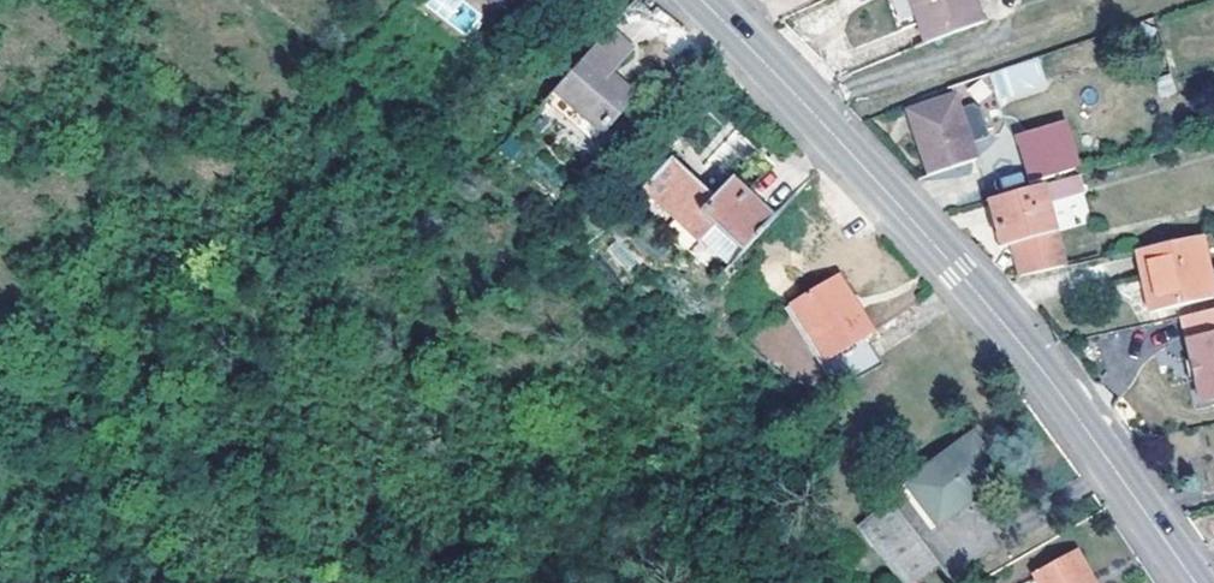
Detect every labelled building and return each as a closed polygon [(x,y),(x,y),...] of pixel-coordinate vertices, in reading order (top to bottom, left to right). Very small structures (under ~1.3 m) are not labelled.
[(499,9),(507,0),(487,0),(499,9)] [(979,18),(971,0),(908,0),(926,41),(979,18)] [(628,46),(608,27),(544,97),(588,136),(627,94),(605,73),(628,46)] [(1024,60),(969,81),(979,105),(1028,86),(1024,60)] [(928,175),(973,161),(954,97),(910,112),(928,175)] [(1050,127),(1064,174),(1110,160),(1097,114),(1050,127)] [(668,159),(643,188),(700,240),(712,227),(741,251),(768,222),(725,184),(711,197),(668,159)] [(1019,276),(1062,267),(1044,201),(1081,191),(1077,176),(989,201),(1000,246),(1011,244),(1019,276)] [(1201,237),(1138,250),(1152,312),(1213,299),(1213,273),(1210,274),(1201,237)] [(880,362),(862,334),(867,329),(833,277),(787,306),(831,372),(842,386),(880,362)] [(780,311),(825,377),(831,372),(787,306),(780,311)] [(1180,318),(1199,401),(1213,398),(1213,310),(1180,318)] [(972,434),(907,483),(937,525),(1002,477),(972,434)] [(858,527),(899,582),(905,582),(932,564),(890,504),(858,527)] [(1074,551),(1034,574),(1039,582),(1093,582),(1074,551)]
